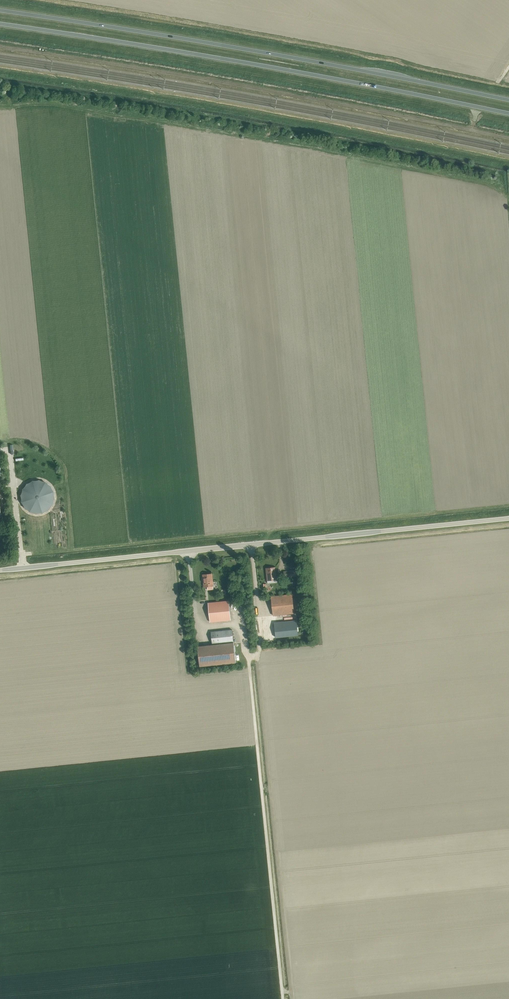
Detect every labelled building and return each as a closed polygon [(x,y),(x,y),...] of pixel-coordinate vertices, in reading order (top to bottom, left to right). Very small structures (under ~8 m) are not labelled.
[(267,580),(276,579),(275,567),(266,568),(267,580)] [(204,587),(213,586),(212,574),(203,575),(204,587)] [(273,615),(294,613),(292,594),(271,596),(273,615)] [(210,622),(231,620),(229,601),(208,603),(210,622)] [(276,637),(298,635),(297,623),(274,625),(276,637)] [(232,630),(211,632),(212,645),(233,642),(232,630)] [(235,663),(233,642),(212,645),(197,646),(199,666),(235,663)]
